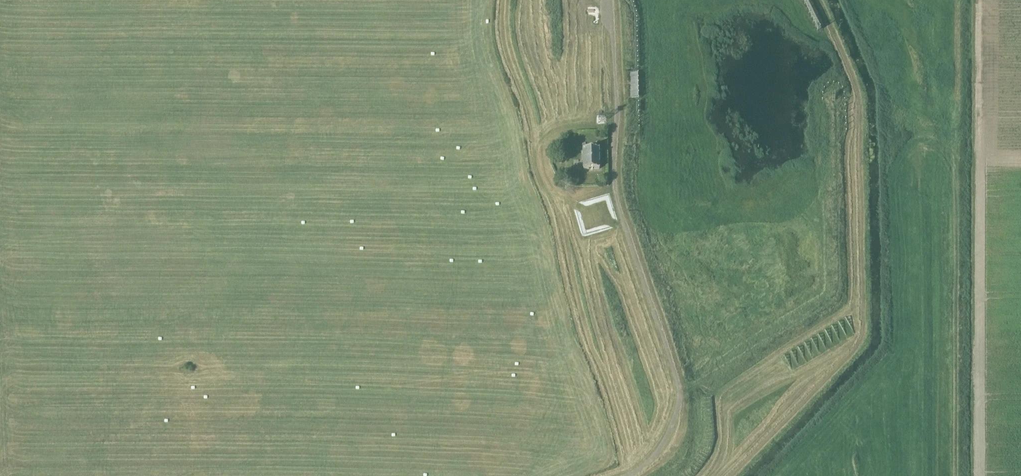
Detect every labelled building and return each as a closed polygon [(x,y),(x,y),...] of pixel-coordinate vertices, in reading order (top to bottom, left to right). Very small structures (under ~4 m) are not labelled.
[(583,150),(583,160),(583,170),(599,169),(598,149),(583,150)]
